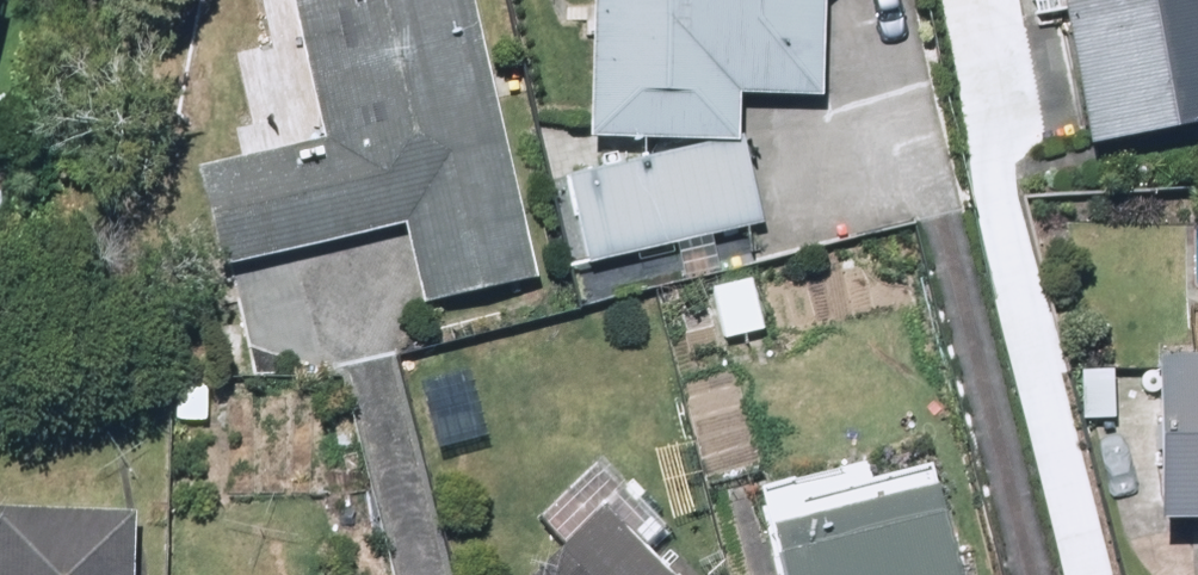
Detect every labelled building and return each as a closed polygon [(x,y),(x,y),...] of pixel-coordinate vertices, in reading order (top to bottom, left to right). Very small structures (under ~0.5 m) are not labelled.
[(477,0),(303,0),(336,148),(198,179),(218,271),(398,230),(417,316),(542,288),(477,0)] [(585,139),(733,141),(734,94),(819,95),(820,0),(587,0),(585,139)] [(1061,7),(1089,148),(1197,126),(1197,0),(1097,0),(1061,7)] [(562,179),(579,264),(671,245),(675,267),(714,259),(710,237),(759,228),(742,143),(562,179)] [(750,279),(693,293),(706,346),(764,332),(750,279)] [(1148,350),(1143,517),(1197,519),(1197,351),(1148,350)] [(929,488),(767,532),(779,574),(953,574),(929,488)] [(600,509),(532,574),(667,574),(600,509)] [(0,511),(0,574),(127,574),(129,515),(0,511)]
